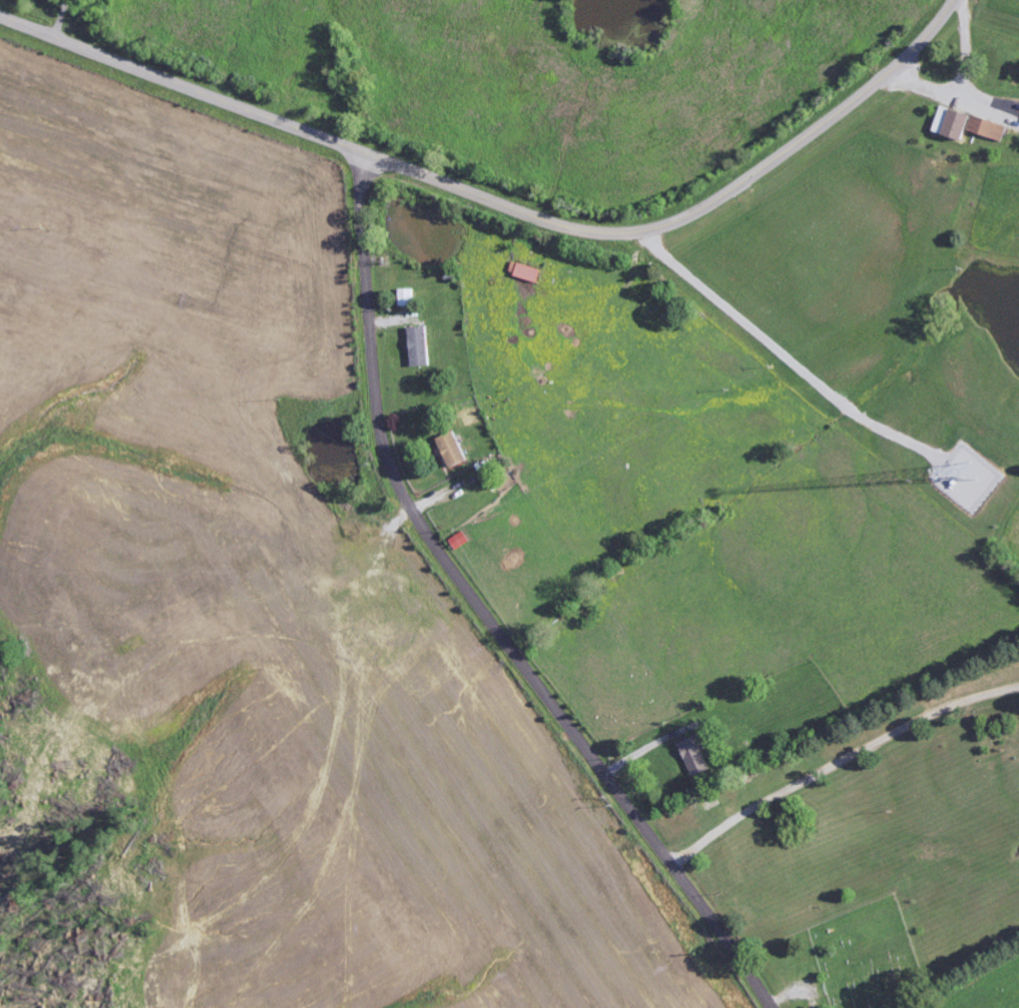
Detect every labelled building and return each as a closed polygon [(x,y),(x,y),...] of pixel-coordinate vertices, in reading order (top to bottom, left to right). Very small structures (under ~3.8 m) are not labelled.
[(967,140),(969,131),(1004,141),(1009,124),(943,106),(936,132),(967,140)] [(518,277),(540,282),(543,269),(521,264),(518,277)] [(401,306),(416,306),(416,289),(402,289),(401,306)] [(412,328),(413,367),(432,366),(430,327),(412,328)] [(440,439),(452,469),(470,461),(458,432),(440,439)] [(682,745),(696,778),(714,770),(699,737),(682,745)]
